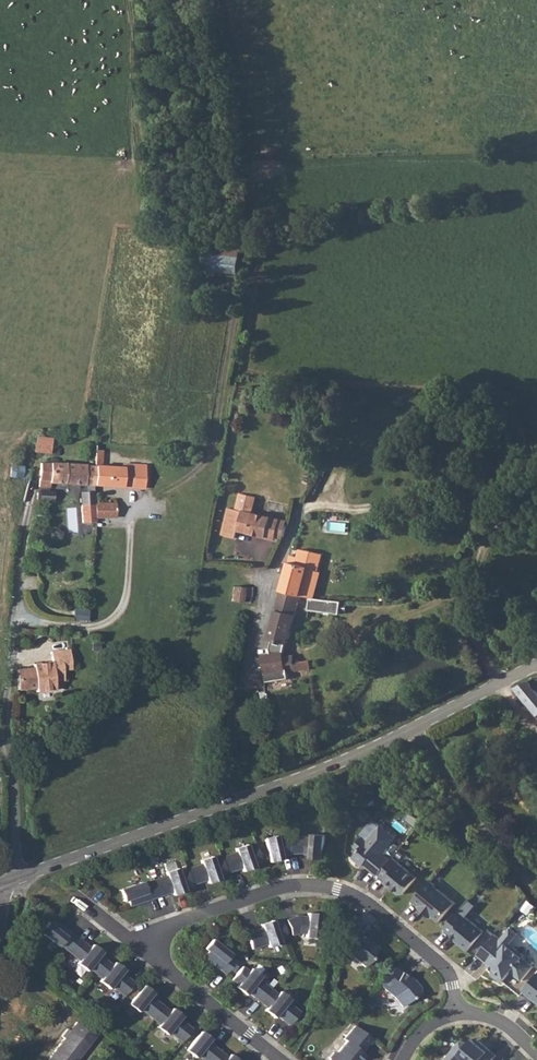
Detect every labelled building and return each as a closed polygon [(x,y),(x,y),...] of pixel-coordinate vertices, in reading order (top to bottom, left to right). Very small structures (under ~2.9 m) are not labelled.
[(210,270),(240,273),(242,249),(212,246),(210,270)] [(37,436),(35,452),(52,453),(53,437),(37,436)] [(22,461),(15,460),(14,462),(14,465),(11,465),(10,476),(30,477),(30,469),(24,469),(24,466),(22,466),(22,464),(22,461)] [(41,463),(39,487),(50,487),(50,483),(92,485),(94,466),(85,466),(85,464),(41,463)] [(94,466),(92,485),(132,488),(134,468),(94,466)] [(44,501),(55,501),(55,489),(44,488),(44,501)] [(93,503),(81,504),(82,522),(95,521),(96,517),(95,517),(93,503)] [(115,503),(93,503),(95,517),(96,517),(108,517),(116,517),(115,503)] [(245,511),(235,508),(227,507),(221,535),(235,538),(237,529),(275,538),(276,535),(283,537),(286,520),(245,511)] [(290,555),(281,591),(299,596),(307,568),(314,571),(315,568),(317,569),(321,554),(300,549),(298,556),(290,555)] [(251,597),(252,588),(242,587),(242,588),(233,587),(231,602),(242,603),(243,597),(251,597)] [(299,596),(281,591),(268,639),(286,644),(299,596)] [(338,599),(309,597),(308,609),(337,611),(338,599)] [(33,668),(16,671),(18,690),(36,687),(37,692),(56,689),(55,680),(64,679),(62,660),(70,659),(69,649),(50,651),(51,661),(33,664),(33,668)] [(264,655),(261,656),(264,672),(260,673),(262,682),(287,678),(286,671),(302,669),(301,661),(294,662),(285,664),(284,656),(283,652),(264,655)] [(514,688),(536,713),(536,693),(527,681),(514,688)] [(380,874),(392,860),(383,853),(396,837),(374,818),(361,834),(363,836),(355,846),(359,850),(355,856),(355,859),(361,864),(365,864),(379,875),(380,874)] [(305,836),(296,837),(297,854),(305,853),(313,854),(313,856),(313,858),(324,858),(324,857),(326,836),(326,834),(315,833),(315,835),(314,837),(305,836)] [(276,836),(265,839),(265,840),(270,861),(270,862),(282,860),(281,858),(281,856),(289,854),(297,854),(296,837),(286,837),(277,840),(277,837),(276,836)] [(236,852),(221,857),(226,873),(242,867),(242,870),(243,871),(254,867),(254,866),(253,864),(261,861),(255,845),(247,848),(247,846),(246,844),(235,848),(236,849),(236,852)] [(202,864),(186,869),(191,885),(207,879),(208,882),(208,883),(219,879),(219,878),(218,875),(226,873),(221,857),(213,860),(212,858),(211,856),(200,860),(201,861),(202,864)] [(417,877),(394,857),(392,860),(380,874),(386,879),(392,884),(391,886),(399,894),(403,893),(417,877)] [(167,876),(151,881),(156,897),(172,891),(173,894),(173,895),(184,891),(184,890),(183,887),(191,885),(186,869),(178,872),(177,869),(177,868),(166,872),(166,873),(167,876)] [(436,884),(430,879),(413,900),(419,906),(419,907),(427,913),(428,911),(433,915),(440,921),(455,902),(435,885),(436,884)] [(156,897),(151,881),(143,884),(142,882),(122,889),(120,890),(123,901),(126,900),(127,899),(129,906),(156,897)] [(484,931),(460,910),(444,928),(461,942),(460,943),(468,950),(484,931)] [(296,916),(286,919),(292,935),(299,933),(306,934),(306,936),(306,937),(317,938),(317,937),(319,916),(319,914),(308,913),(308,915),(308,917),(298,916),(298,917),(296,917),(296,916)] [(67,950),(77,937),(55,919),(51,925),(50,924),(47,922),(40,931),(42,933),(59,946),(60,945),(67,950)] [(287,937),(281,921),(274,924),(273,921),(272,920),(261,924),(262,925),(262,928),(247,933),(252,949),(268,943),(269,946),(269,947),(280,943),(280,942),(279,940),(287,937)] [(501,939),(495,933),(478,954),(495,969),(492,973),(502,982),(511,971),(515,971),(515,975),(522,980),(534,966),(523,957),(525,955),(510,943),(518,934),(511,927),(501,939)] [(345,943),(345,949),(365,966),(373,957),(371,956),(379,948),(364,935),(362,939),(354,932),(345,943)] [(96,973),(106,960),(99,955),(101,953),(102,952),(92,945),(92,946),(90,947),(77,937),(67,950),(80,961),(78,963),(87,971),(87,970),(89,968),(96,973)] [(225,974),(236,962),(229,957),(230,955),(213,941),(211,940),(204,949),(206,951),(207,951),(203,957),(225,974)] [(124,996),(135,983),(122,973),(123,971),(124,970),(115,962),(114,963),(112,965),(106,960),(96,973),(102,978),(100,980),(100,981),(109,989),(110,988),(111,986),(124,996)] [(261,1002),(271,989),(258,979),(260,976),(251,968),(250,970),(249,972),(242,966),(232,979),(239,984),(237,986),(236,988),(245,995),(246,994),(248,992),(261,1002)] [(413,982),(395,966),(380,984),(395,997),(403,1006),(420,991),(421,988),(414,980),(413,982)] [(524,991),(536,1001),(536,975),(524,991)] [(153,1019),(163,1006),(150,996),(152,994),(153,993),(144,985),(143,987),(129,1003),(128,1004),(138,1012),(138,1011),(140,1009),(153,1019)] [(278,995),(271,989),(261,1002),(267,1008),(266,1009),(265,1011),(274,1018),(275,1017),(277,1015),(289,1025),(300,1012),(287,1002),(288,1000),(289,999),(280,992),(279,993),(278,995)] [(182,1042),(192,1029),(179,1019),(181,1017),(182,1016),(172,1008),(172,1009),(170,1011),(163,1006),(153,1019),(160,1024),(158,1026),(157,1027),(166,1035),(167,1034),(169,1032),(182,1042)] [(94,1036),(75,1022),(69,1030),(66,1028),(61,1036),(61,1037),(63,1038),(47,1059),(76,1059),(94,1036)] [(372,1040),(355,1026),(344,1039),(346,1041),(337,1052),(333,1052),(329,1057),(329,1059),(362,1059),(365,1056),(361,1053),(372,1040)] [(221,1052),(208,1042),(209,1040),(210,1039),(201,1031),(200,1033),(187,1049),(186,1050),(195,1058),(196,1057),(198,1055),(204,1059),(215,1059),(221,1052)] [(467,1059),(493,1059),(497,1055),(478,1039),(475,1043),(471,1040),(470,1042),(461,1041),(446,1059),(447,1059),(463,1059),(464,1058),(467,1059)]
